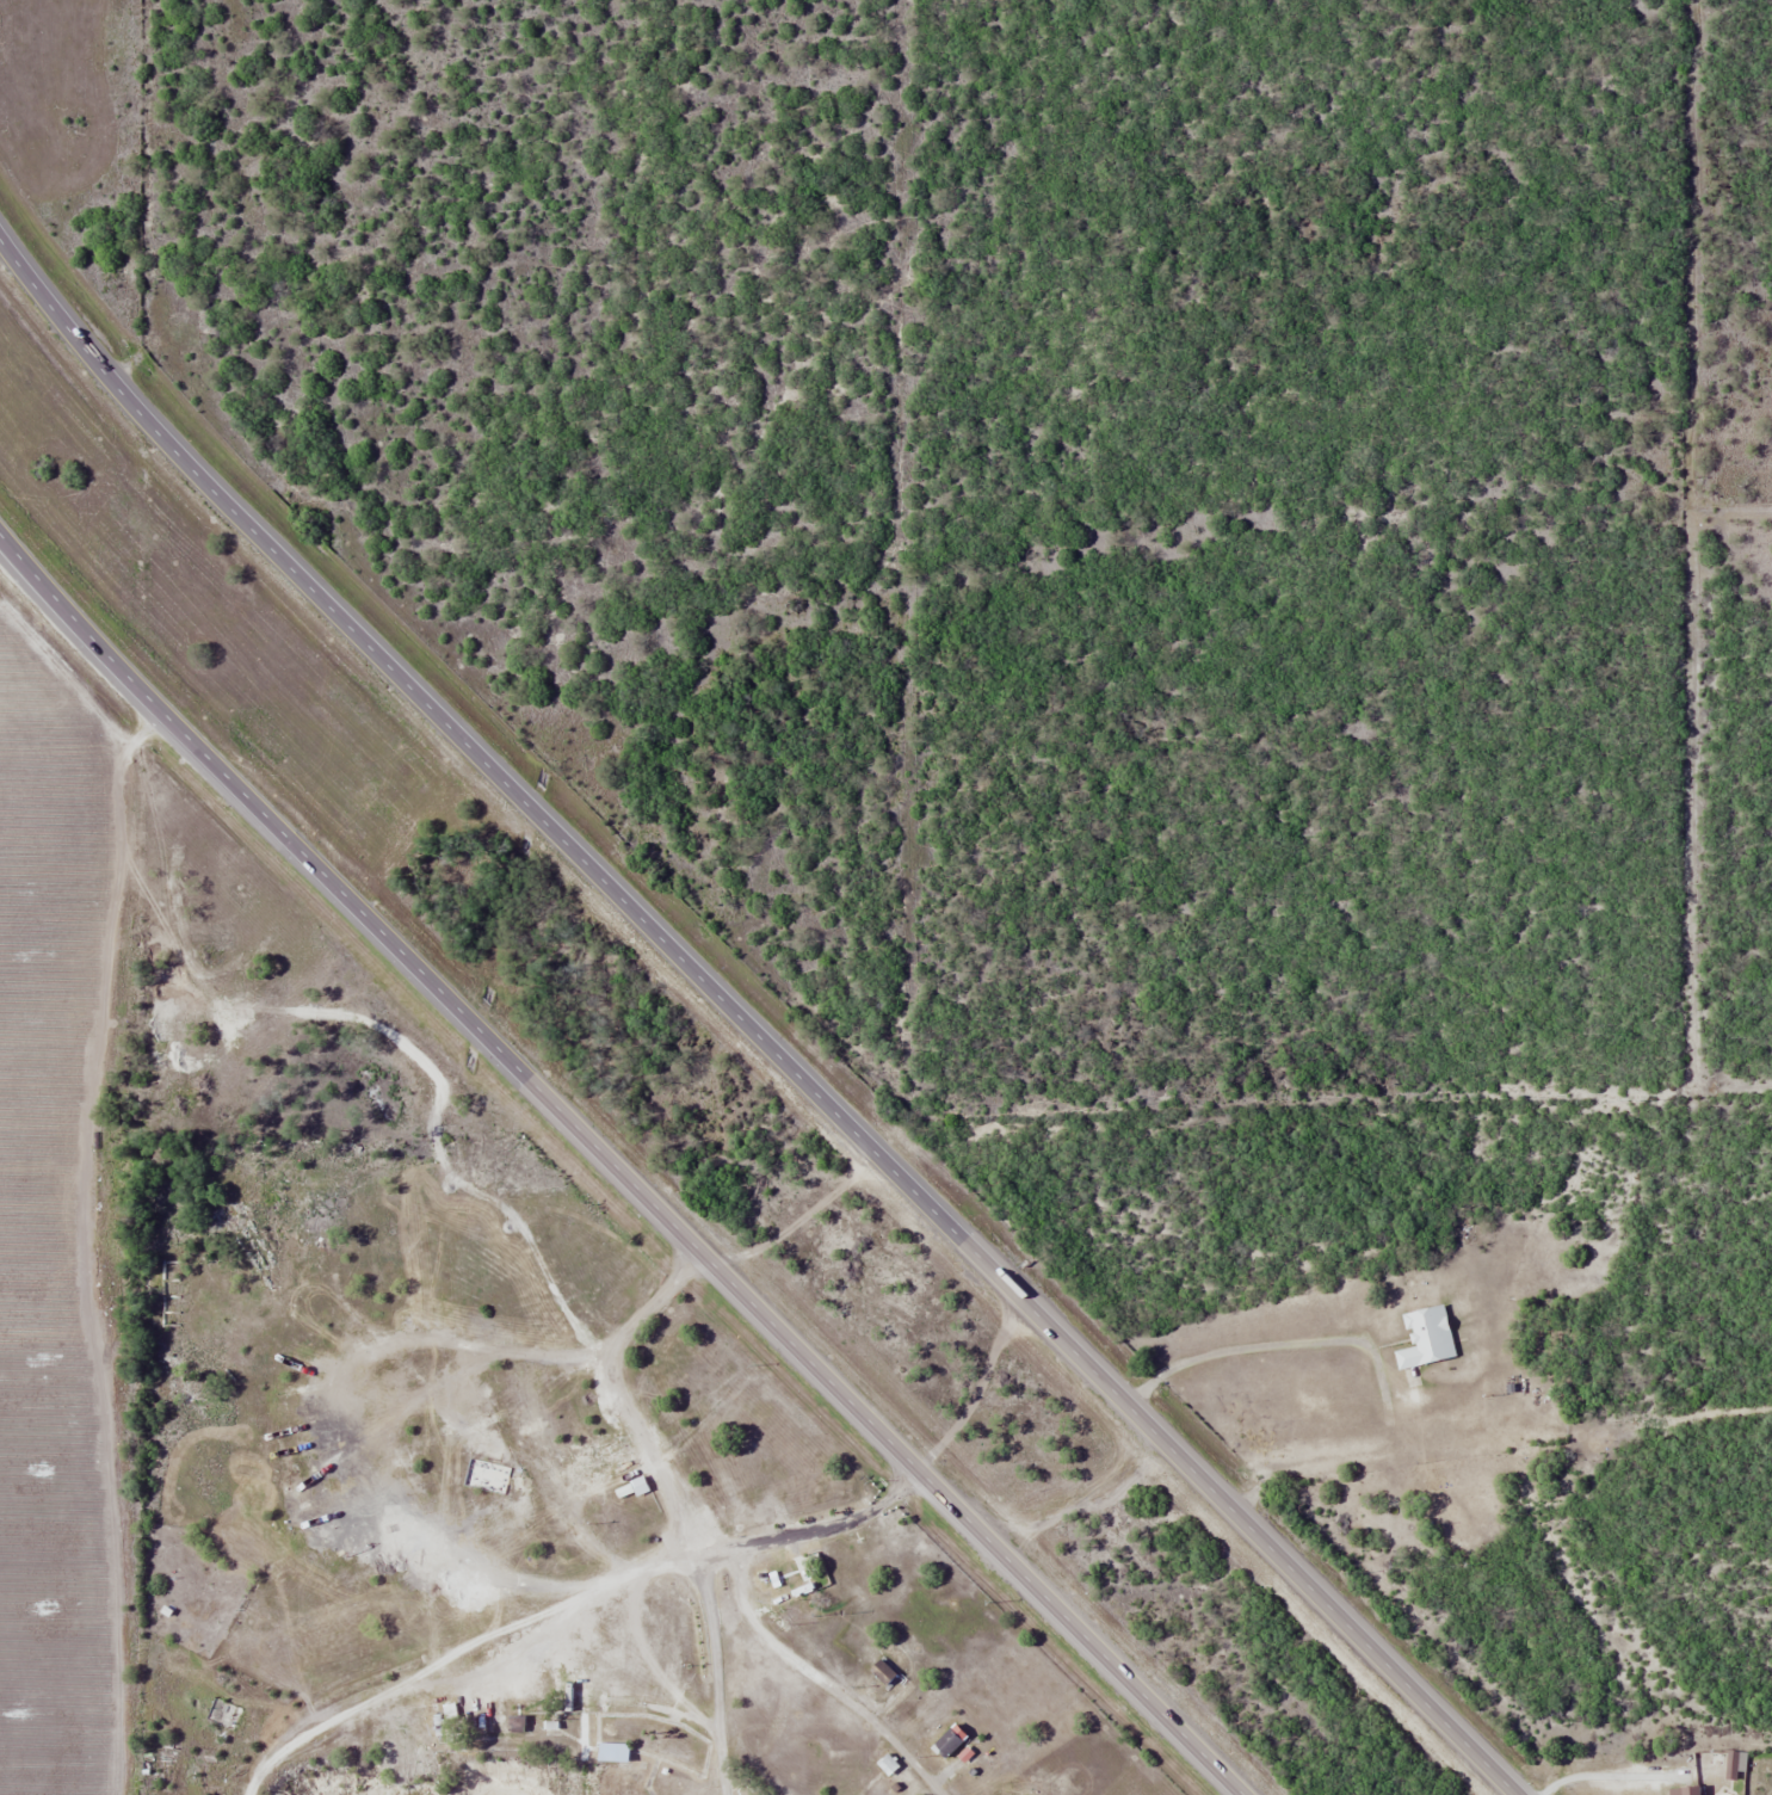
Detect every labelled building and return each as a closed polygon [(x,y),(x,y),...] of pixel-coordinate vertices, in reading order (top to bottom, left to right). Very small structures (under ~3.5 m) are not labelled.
[(1396,1369),(1453,1357),(1442,1305),(1402,1313),(1409,1345),(1392,1348),(1396,1369)] [(623,1743),(594,1743),(594,1761),(623,1761),(623,1743)] [(1735,1751),(1724,1751),(1724,1778),(1735,1778),(1735,1751)]
